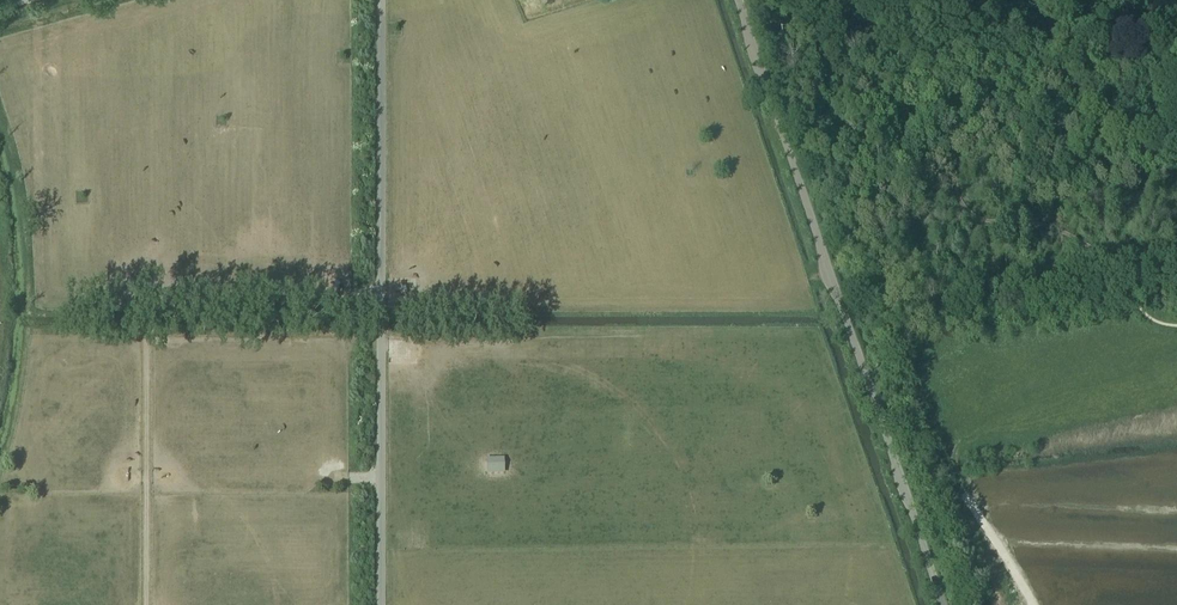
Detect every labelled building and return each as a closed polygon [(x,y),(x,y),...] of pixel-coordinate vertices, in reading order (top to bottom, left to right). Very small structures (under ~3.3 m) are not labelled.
[(503,459),(486,459),(486,475),(503,475),(503,459)]
